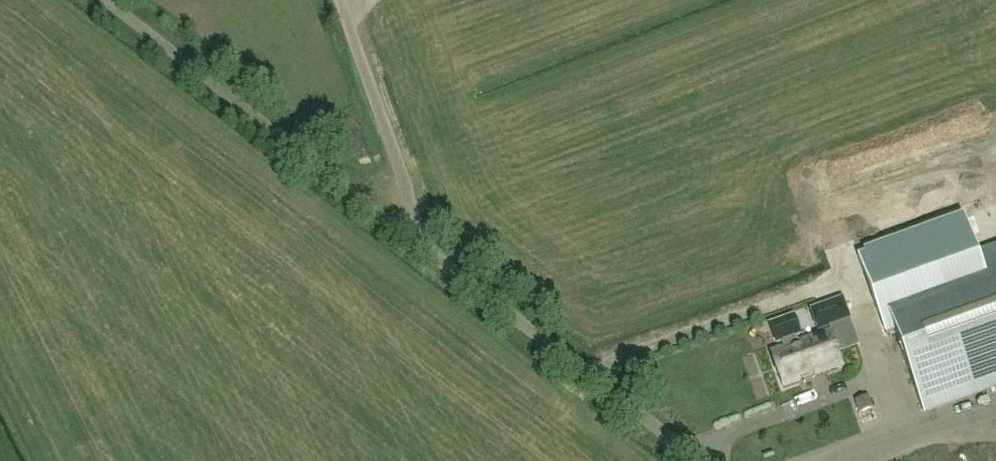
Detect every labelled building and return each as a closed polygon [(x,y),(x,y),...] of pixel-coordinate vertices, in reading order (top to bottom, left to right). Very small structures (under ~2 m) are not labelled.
[(895,331),(923,411),(995,385),(995,250),(977,257),(964,219),(857,257),(886,334),(895,331)] [(849,318),(842,299),(823,306),(830,325),(849,318)] [(784,347),(771,352),(784,386),(800,381),(800,377),(813,373),(816,375),(842,365),(830,331),(798,342),(796,335),(803,333),(796,316),(773,324),(779,341),(782,340),(784,347)] [(808,380),(804,389),(819,397),(824,389),(808,380)] [(855,398),(859,411),(872,406),(868,393),(855,398)]
